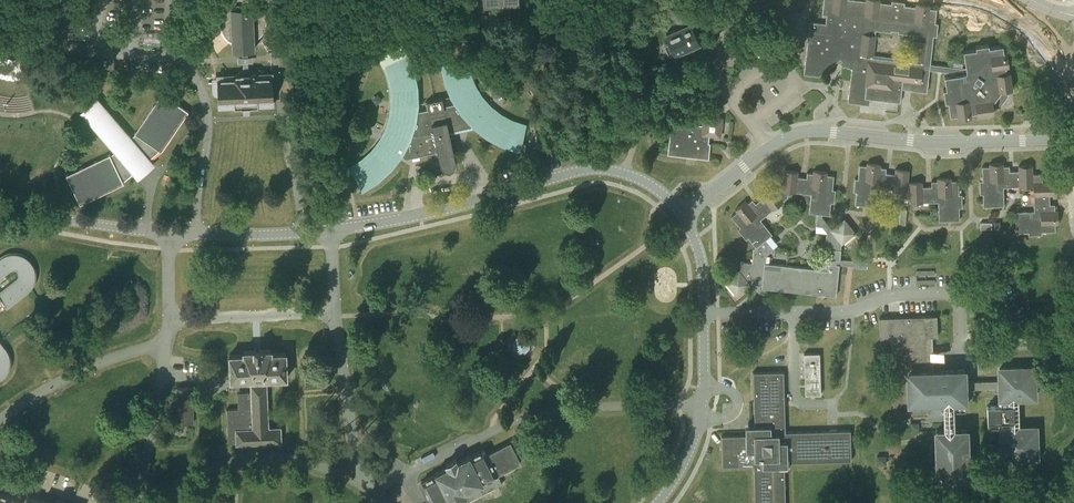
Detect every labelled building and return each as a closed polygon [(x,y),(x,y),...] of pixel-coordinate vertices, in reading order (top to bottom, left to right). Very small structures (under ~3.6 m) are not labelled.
[(242,49),(243,59),(244,70),(239,70),(239,74),(233,74),(233,77),(217,78),(217,85),(215,86),(214,87),(213,89),(213,91),(214,92),(215,93),(216,93),(218,93),(218,101),(219,101),(219,106),(234,106),(234,107),(242,106),(242,107),(251,107),(251,106),(258,105),(274,104),(273,99),(274,99),(273,75),(257,76),(257,73),(253,73),(253,70),(250,70),(250,59),(249,49),(255,48),(254,39),(259,37),(260,35),(263,32),(265,28),(266,26),(267,22),(267,19),(266,15),(265,12),(264,9),(262,7),(258,3),(255,2),(252,0),(251,0),(228,0),(225,3),(223,7),(221,11),(220,15),(220,21),(221,27),(223,32),(226,35),(229,38),(231,40),(233,41),(233,50),(242,49)] [(900,102),(902,86),(912,87),(911,90),(927,92),(930,69),(952,72),(952,75),(945,76),(946,88),(943,89),(945,102),(948,102),(950,115),(958,114),(958,117),(971,115),(971,112),(976,111),(977,114),(994,112),(993,106),(998,105),(1007,94),(1006,89),(1012,88),(1010,71),(1007,71),(1006,65),(1009,65),(1007,52),(1004,52),(1003,45),(989,47),(989,44),(976,46),(976,49),(964,50),(966,67),(962,67),(930,64),(934,36),(937,36),(938,23),(935,22),(937,9),(930,8),(930,5),(917,3),(916,6),(905,5),(905,2),(892,0),(891,3),(880,2),(880,0),(866,0),(864,0),(824,0),(822,14),(827,15),(826,23),(810,21),(804,74),(819,75),(840,62),(844,67),(846,65),(847,67),(852,68),(848,102),(870,104),(871,98),(900,102)] [(665,44),(669,55),(699,42),(685,10),(675,15),(680,27),(666,33),(670,42),(665,44)] [(145,42),(160,42),(161,32),(146,31),(145,42)] [(767,50),(771,54),(789,40),(785,35),(767,50)] [(361,159),(350,166),(351,168),(359,183),(355,185),(357,192),(360,191),(363,190),(378,181),(392,169),(399,159),(402,155),(406,158),(420,155),(438,151),(440,163),(441,164),(441,165),(442,166),(443,167),(444,168),(445,169),(446,170),(447,170),(449,170),(450,170),(451,170),(452,169),(453,168),(454,167),(455,166),(455,165),(455,164),(456,162),(456,161),(456,160),(451,138),(449,131),(473,126),(475,128),(487,137),(502,145),(519,150),(523,151),(523,150),(526,151),(526,143),(522,142),(526,124),(525,123),(513,119),(501,113),(491,105),(482,95),(476,84),(471,72),(468,60),(449,62),(449,58),(441,57),(441,60),(441,64),(445,81),(451,98),(455,103),(444,106),(442,98),(427,101),(429,109),(418,111),(419,105),(418,87),(414,69),(408,53),(406,50),(405,51),(403,48),(398,53),(400,56),(383,65),(388,78),(391,91),(391,104),(389,117),(385,129),(379,140),(371,150),(361,159)] [(110,154),(66,175),(80,204),(124,183),(123,182),(133,173),(136,176),(152,162),(150,159),(160,150),(161,151),(189,112),(162,93),(135,133),(136,134),(131,137),(108,110),(91,124),(115,152),(111,155),(110,154)] [(668,154),(709,159),(711,143),(708,143),(708,135),(721,137),(723,117),(703,115),(702,125),(671,121),(668,154)] [(938,178),(938,181),(932,181),(932,186),(922,186),(922,181),(909,182),(908,182),(909,170),(896,168),(895,173),(886,172),(886,167),(880,167),(880,164),(867,162),(867,165),(859,165),(858,178),(855,178),(854,191),(857,191),(855,204),(876,206),(878,187),(900,190),(899,198),(909,199),(910,202),(938,202),(939,221),(960,220),(959,207),(962,207),(962,194),(959,194),(959,180),(951,180),(951,177),(938,178)] [(982,166),(983,180),(980,180),(980,194),(983,193),(983,206),(1004,205),(1004,187),(1033,186),(1034,211),(1015,211),(1016,232),(1029,232),(1029,235),(1042,234),(1042,231),(1056,231),(1055,223),(1058,223),(1058,210),(1055,210),(1055,204),(1050,204),(1050,201),(1050,194),(1055,194),(1054,181),(1043,181),(1042,173),(1032,174),(1032,165),(1019,165),(1019,170),(1010,171),(1009,166),(1003,166),(1003,163),(990,163),(990,166),(982,166)] [(823,214),(830,215),(831,202),(834,202),(836,189),(833,189),(834,175),(827,174),(827,171),(814,170),(813,173),(807,172),(807,177),(797,176),(798,171),(785,170),(783,187),(779,187),(775,190),(770,185),(760,193),(763,197),(756,203),(753,199),(748,203),(746,201),(735,209),(737,211),(731,216),(740,227),(738,229),(746,239),(748,237),(756,247),(754,248),(752,262),(741,261),(740,270),(727,281),(737,293),(749,283),(762,285),(762,288),(820,294),(823,297),(825,295),(836,296),(840,264),(838,264),(838,259),(840,259),(842,242),(854,232),(844,220),(833,229),(823,217),(823,214)] [(898,223),(905,224),(907,209),(900,209),(898,223)] [(0,258),(0,279),(12,270),(13,270),(15,270),(17,271),(18,272),(19,274),(19,276),(18,278),(16,279),(0,291),(0,299),(1,299),(7,307),(27,292),(31,287),(34,281),(35,273),(34,267),(31,262),(28,258),(24,255),(18,253),(13,253),(6,254),(2,256),(0,258)] [(934,283),(935,269),(915,268),(915,283),(934,283)] [(1001,428),(1002,458),(1037,457),(1036,440),(1039,440),(1039,431),(1038,431),(1038,432),(1036,432),(1036,427),(1019,428),(1018,398),(1035,397),(1035,393),(1037,392),(1037,393),(1037,384),(1034,384),(1034,367),(999,369),(1000,381),(964,382),(964,370),(933,371),(933,358),(936,358),(935,352),(933,352),(932,337),(938,336),(937,315),(880,317),(880,338),(891,338),(893,415),(929,414),(928,401),(943,400),(944,430),(936,430),(938,479),(967,478),(966,429),(953,430),(952,400),(965,399),(964,388),(1000,387),(1000,398),(987,399),(987,419),(997,419),(997,428),(1001,428)] [(531,335),(517,336),(517,349),(532,349),(531,335)] [(3,377),(6,373),(8,369),(10,363),(10,358),(8,352),(7,349),(0,340),(0,378),(3,377)] [(238,408),(227,409),(228,443),(237,442),(237,443),(281,441),(280,427),(269,428),(267,379),(287,378),(286,352),(271,353),(271,350),(261,350),(261,349),(254,349),(253,349),(253,351),(243,351),(243,354),(229,355),(230,380),(251,379),(252,392),(238,392),(238,408)] [(804,353),(805,365),(820,365),(820,353),(804,353)] [(755,428),(749,435),(722,435),(722,466),(754,465),(755,502),(785,502),(784,466),(788,466),(788,462),(851,461),(851,430),(785,432),(784,371),(753,372),(755,428)] [(805,380),(805,395),(821,394),(821,380),(805,380)] [(177,388),(178,423),(193,422),(193,387),(177,388)] [(422,481),(425,489),(423,491),(426,496),(429,496),(433,502),(463,502),(502,483),(497,474),(520,462),(510,443),(487,455),(484,449),(470,456),(469,455),(458,461),(456,458),(446,463),(448,466),(436,472),(436,474),(422,481)] [(42,500),(42,502),(26,496),(24,502),(0,493),(0,502),(50,502),(42,500)]
